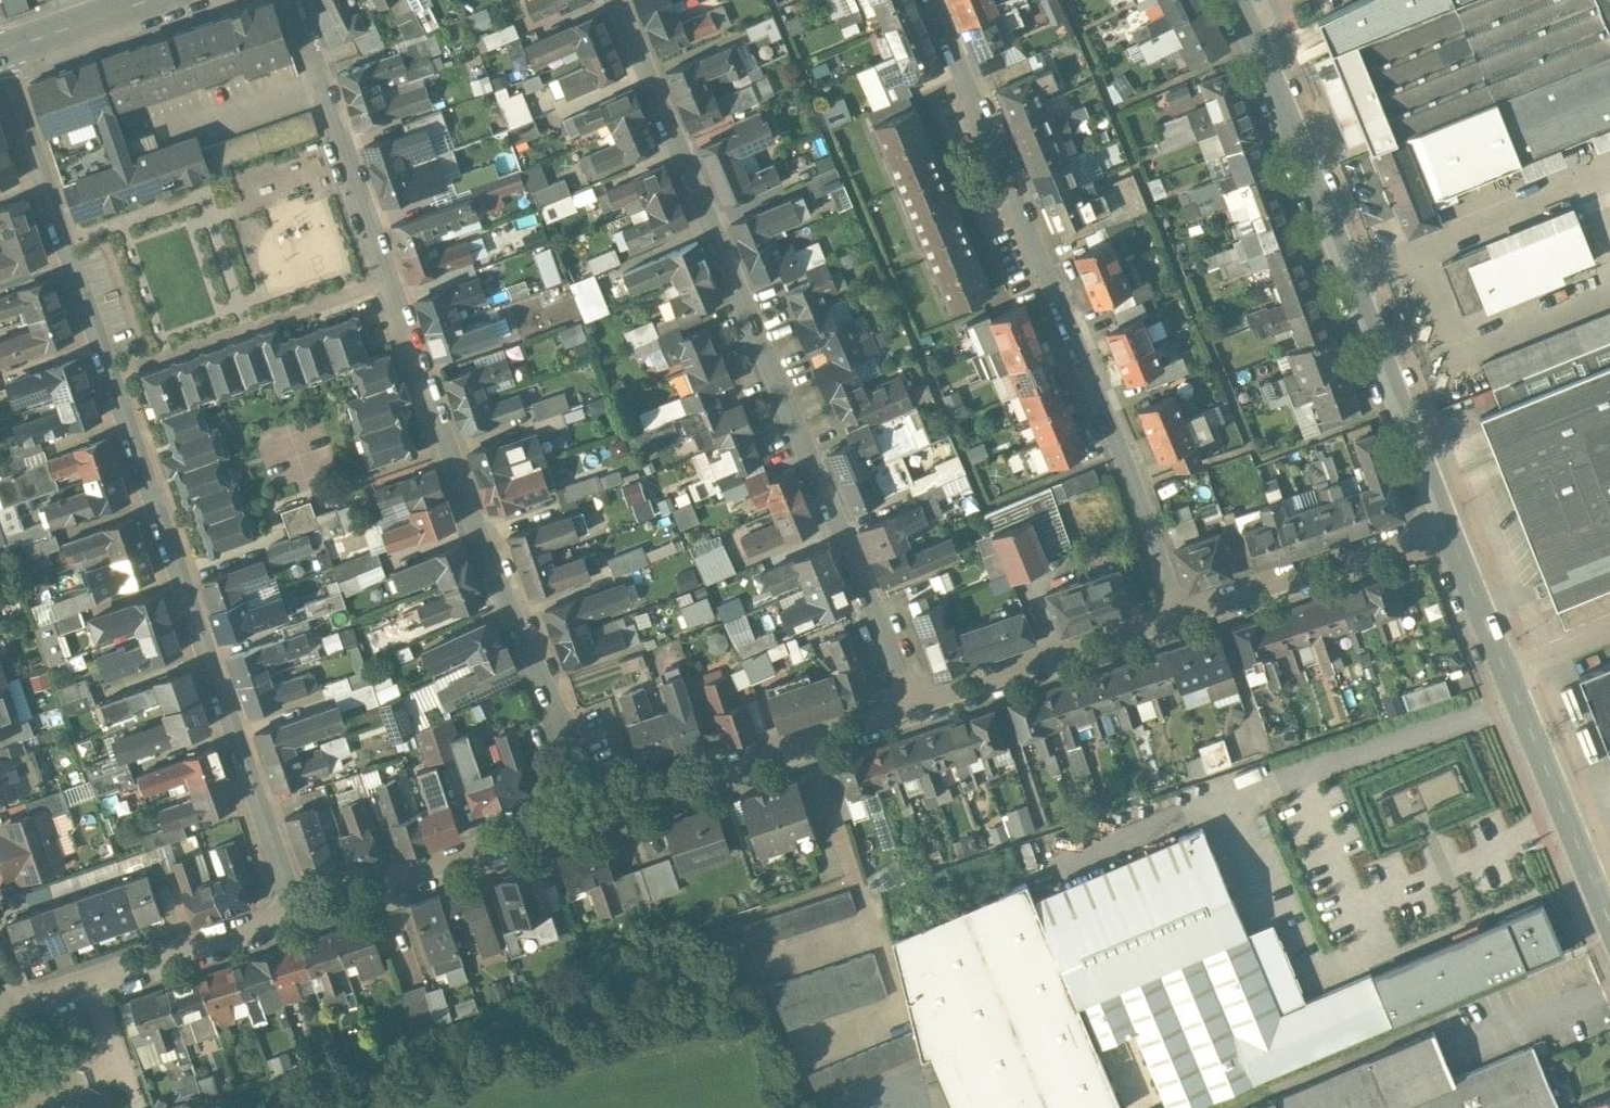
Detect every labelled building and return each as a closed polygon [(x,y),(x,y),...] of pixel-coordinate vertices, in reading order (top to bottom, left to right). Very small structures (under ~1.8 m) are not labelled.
[(7,13),(30,5),(28,0),(2,0),(7,13)] [(96,59),(113,109),(244,64),(246,70),(292,54),(273,0),(269,0),(96,59)] [(325,1),(337,29),(354,21),(344,0),(327,0),(325,1)] [(396,0),(375,0),(380,9),(397,0),(396,0)] [(526,2),(533,18),(561,6),(559,0),(532,0),(526,2)] [(647,24),(677,11),(673,1),(672,0),(636,0),(647,24)] [(852,10),(873,1),(873,0),(848,0),(852,10)] [(873,1),(885,29),(920,15),(914,0),(877,0),(873,1)] [(952,2),(964,29),(999,15),(995,5),(993,0),(956,0),(952,2)] [(995,5),(999,15),(1017,7),(1028,3),(1027,0),(1007,0),(995,5)] [(1168,13),(1173,23),(1205,7),(1202,0),(1161,0),(1168,13)] [(1318,19),(1331,51),(1356,41),(1459,0),(1358,0),(1318,19)] [(1356,41),(1396,140),(1495,101),(1609,55),(1609,34),(1596,0),(1459,0),(1356,41)] [(1609,34),(1609,0),(1596,0),(1609,34)] [(488,6),(470,14),(477,30),(494,23),(488,6)] [(726,23),(719,7),(710,11),(717,27),(726,23)] [(1017,7),(999,15),(1006,31),(1024,24),(1017,7)] [(1205,7),(1173,23),(1179,37),(1192,62),(1225,46),(1205,7)] [(857,8),(837,16),(841,27),(861,20),(857,8)] [(414,10),(395,20),(406,42),(426,35),(414,10)] [(677,11),(647,24),(658,52),(688,39),(682,23),(677,11)] [(710,11),(682,23),(688,39),(717,27),(710,11)] [(599,13),(570,26),(577,44),(582,55),(612,42),(599,13)] [(1168,13),(1147,24),(1152,34),(1173,23),(1168,13)] [(747,26),(753,40),(781,29),(775,15),(747,26)] [(798,15),(785,21),(790,34),(803,29),(798,15)] [(920,15),(885,29),(896,56),(931,41),(920,15)] [(999,15),(964,29),(975,57),(1011,42),(1006,31),(999,15)] [(477,36),(483,50),(520,36),(515,22),(477,36)] [(1173,23),(1152,34),(1159,47),(1179,37),(1173,23)] [(570,26),(527,45),(534,62),(577,44),(570,26)] [(931,41),(896,56),(901,67),(905,77),(908,84),(943,69),(931,41)] [(1396,140),(1356,41),(1331,51),(1332,53),(1348,91),(1345,92),(1353,112),(1356,111),(1367,138),(1372,150),(1396,140)] [(612,42),(582,55),(586,65),(593,82),(594,83),(623,70),(612,42)] [(735,43),(697,59),(709,87),(747,71),(735,43)] [(1001,52),(978,62),(984,77),(992,74),(1007,67),(1001,52)] [(1332,53),(1314,60),(1348,145),(1367,138),(1356,111),(1353,112),(1345,92),(1348,91),(1332,53)] [(402,55),(373,65),(379,82),(408,72),(402,55)] [(1495,101),(1520,164),(1609,128),(1609,55),(1495,101)] [(96,59),(30,82),(47,132),(113,109),(96,59)] [(697,59),(667,73),(679,100),(709,87),(697,59)] [(1007,67),(992,74),(999,91),(1033,76),(1026,60),(1007,67)] [(373,65),(341,77),(350,103),(382,92),(379,82),(373,65)] [(586,65),(558,77),(565,94),(593,82),(586,65)] [(901,67),(889,72),(894,82),(905,77),(901,67)] [(1235,70),(1201,82),(1209,106),(1214,119),(1248,106),(1235,70)] [(527,91),(544,84),(539,72),(522,79),(527,91)] [(1128,74),(1109,81),(1116,100),(1135,93),(1128,74)] [(1033,76),(999,91),(1010,117),(1044,103),(1041,97),(1036,85),(1033,76)] [(565,94),(558,77),(549,82),(556,98),(565,94)] [(1049,80),(1036,85),(1041,97),(1054,92),(1049,80)] [(757,99),(750,82),(741,85),(749,102),(757,99)] [(1170,104),(1192,97),(1188,82),(1165,89),(1170,104)] [(520,84),(496,93),(510,128),(534,119),(520,84)] [(729,91),(727,87),(721,90),(722,93),(713,97),(720,114),(749,102),(741,85),(729,91)] [(709,87),(679,100),(690,127),(720,114),(713,97),(709,87)] [(632,89),(602,102),(609,119),(614,130),(643,117),(632,89)] [(382,92),(350,103),(359,129),(392,118),(386,102),(382,92)] [(415,93),(386,102),(392,118),(420,108),(415,93)] [(845,95),(823,104),(832,126),(854,118),(845,95)] [(1495,101),(1406,136),(1431,199),(1520,164),(1495,101)] [(602,102),(574,115),(581,131),(609,119),(602,102)] [(1044,103),(1010,117),(1021,145),(1055,131),(1052,122),(1044,103)] [(1209,106),(1180,117),(1185,130),(1214,119),(1209,106)] [(1248,106),(1214,119),(1218,132),(1225,152),(1226,152),(1258,140),(1260,139),(1248,106)] [(990,290),(914,108),(874,124),(950,307),(990,290)] [(113,109),(47,132),(64,181),(130,158),(113,109)] [(311,110),(202,148),(210,172),(319,134),(311,110)] [(442,110),(403,123),(407,133),(396,137),(364,147),(374,177),(406,166),(434,155),(427,135),(448,128),(442,110)] [(574,115),(563,120),(570,136),(581,131),(574,115)] [(643,117),(614,130),(618,141),(625,157),(655,145),(643,117)] [(1065,117),(1052,122),(1055,131),(1068,125),(1065,117)] [(1180,117),(1151,127),(1156,141),(1185,130),(1180,117)] [(1214,119),(1185,130),(1190,142),(1218,132),(1214,119)] [(757,123),(729,135),(736,152),(764,140),(757,123)] [(1068,125),(1055,131),(1060,141),(1072,135),(1068,125)] [(1185,130),(1156,141),(1160,153),(1190,142),(1185,130)] [(1055,131),(1021,145),(1034,175),(1068,160),(1060,141),(1055,131)] [(130,158),(64,181),(77,218),(210,172),(202,148),(197,135),(130,158)] [(729,135),(699,148),(710,175),(740,162),(736,152),(729,135)] [(1396,140),(1372,150),(1386,186),(1383,187),(1388,200),(1392,199),(1407,238),(1441,224),(1431,199),(1406,136),(1396,140)] [(1258,140),(1226,152),(1239,184),(1270,172),(1258,140)] [(618,141),(590,153),(597,169),(625,157),(618,141)] [(0,144),(0,185),(18,179),(5,142),(0,144)] [(320,152),(278,167),(286,189),(306,181),(311,194),(332,187),(320,152)] [(1239,184),(1226,152),(1225,152),(1218,154),(1226,176),(1219,179),(1222,190),(1239,184)] [(590,153),(582,156),(589,172),(597,169),(590,153)] [(523,168),(531,186),(549,179),(541,160),(523,168)] [(1068,160),(1034,175),(1046,203),(1080,189),(1076,179),(1068,160)] [(773,161),(745,173),(753,191),(781,179),(773,161)] [(740,162),(710,175),(722,203),(753,191),(745,173),(740,162)] [(664,165),(634,178),(641,195),(646,206),(676,193),(664,165)] [(406,166),(374,177),(385,206),(416,195),(410,178),(406,166)] [(836,167),(805,180),(813,196),(843,184),(836,167)] [(438,168),(410,178),(416,195),(444,184),(438,168)] [(1270,172),(1239,184),(1243,195),(1251,215),(1282,205),(1270,172)] [(563,173),(533,190),(540,204),(571,187),(563,173)] [(1089,173),(1076,179),(1080,189),(1093,184),(1089,173)] [(486,199),(524,186),(521,175),(482,188),(486,199)] [(1149,211),(1135,176),(1116,184),(1130,219),(1149,211)] [(634,179),(606,191),(613,206),(641,195),(634,179)] [(1219,179),(1186,190),(1190,201),(1192,201),(1222,190),(1219,179)] [(1097,194),(1093,184),(1080,189),(1084,199),(1097,194)] [(1222,190),(1192,201),(1197,216),(1213,210),(1214,212),(1237,203),(1235,199),(1243,195),(1239,184),(1222,190)] [(1080,189),(1046,203),(1057,231),(1091,216),(1084,199),(1080,189)] [(541,202),(547,221),(579,209),(572,191),(541,202)] [(676,193),(646,206),(650,216),(657,233),(687,221),(676,193)] [(804,194),(790,200),(796,215),(810,210),(804,194)] [(464,200),(391,225),(401,254),(434,242),(431,231),(478,214),(475,203),(471,199),(464,202),(464,200)] [(762,212),(761,212),(768,228),(769,227),(796,215),(790,200),(762,212)] [(0,210),(0,228),(1,230),(4,241),(35,230),(26,202),(0,210)] [(1282,205),(1251,215),(1260,239),(1264,249),(1294,238),(1282,205)] [(762,210),(730,223),(742,252),(743,252),(773,239),(773,238),(769,227),(768,228),(761,212),(762,212),(762,210)] [(650,216),(622,228),(629,245),(657,233),(650,216)] [(1579,219),(1492,254),(1488,243),(1464,253),(1468,263),(1446,272),(1462,313),(1595,259),(1579,219)] [(1105,229),(1085,238),(1090,250),(1111,241),(1105,229)] [(35,230),(4,241),(8,251),(14,267),(15,270),(45,259),(35,230)] [(1294,238),(1264,249),(1269,262),(1276,281),(1306,270),(1294,238)] [(773,239),(743,252),(754,278),(755,277),(760,279),(765,277),(766,273),(779,268),(784,266),(777,249),(773,239)] [(1244,243),(1221,251),(1223,256),(1217,258),(1220,265),(1264,249),(1260,239),(1244,245),(1244,243)] [(434,242),(401,254),(411,280),(472,258),(466,241),(438,251),(434,242)] [(696,241),(666,254),(674,271),(678,282),(708,270),(696,241)] [(1090,250),(1075,256),(1085,281),(1121,266),(1111,241),(1090,250)] [(791,243),(777,249),(784,266),(779,268),(783,278),(803,270),(791,243)] [(593,270),(621,262),(617,247),(589,255),(593,270)] [(1264,249),(1220,265),(1225,278),(1269,262),(1264,249)] [(0,254),(0,272),(14,267),(8,251),(0,254)] [(666,254),(639,267),(646,283),(674,271),(666,254)] [(837,288),(826,261),(805,269),(809,280),(816,277),(823,295),(837,288)] [(1121,266),(1085,281),(1096,306),(1110,300),(1130,292),(1131,291),(1121,266)] [(708,270),(678,282),(683,293),(690,310),(695,308),(709,303),(709,305),(718,302),(717,300),(720,298),(708,270)] [(1306,270),(1276,281),(1284,303),(1288,313),(1318,303),(1306,270)] [(599,272),(581,276),(590,317),(608,312),(599,272)] [(809,280),(786,289),(797,317),(827,305),(823,295),(816,277),(809,280)] [(477,279),(448,289),(454,306),(483,296),(477,279)] [(53,281),(22,291),(27,306),(31,317),(62,307),(53,281)] [(448,289),(417,299),(427,328),(458,317),(454,306),(448,289)] [(0,300),(0,315),(27,306),(22,292),(0,300)] [(1130,292),(1110,300),(1115,312),(1136,304),(1130,292)] [(690,310),(683,293),(669,299),(681,326),(700,318),(695,308),(690,310)] [(1284,303),(1267,309),(1271,320),(1288,313),(1284,303)] [(1318,303),(1288,313),(1292,325),(1300,346),(1332,334),(1331,334),(1329,335),(1318,303)] [(797,317),(794,318),(806,345),(821,339),(826,350),(843,342),(836,325),(837,325),(828,304),(827,305),(797,317)] [(992,317),(989,318),(998,341),(1034,327),(1025,304),(992,317)] [(1136,304),(1115,312),(1120,325),(1142,317),(1137,304),(1136,304)] [(31,317),(30,318),(34,328),(41,348),(73,338),(62,307),(31,317)] [(1267,308),(1246,316),(1250,328),(1271,320),(1267,309),(1267,308)] [(989,310),(967,320),(979,349),(998,341),(989,318),(992,317),(989,310)] [(1288,313),(1271,320),(1275,331),(1292,325),(1288,313)] [(865,327),(860,315),(853,318),(858,331),(865,327)] [(458,317),(427,328),(438,358),(468,347),(462,329),(458,317)] [(1120,325),(1106,331),(1117,356),(1152,342),(1142,317),(1120,325)] [(837,325),(836,325),(843,342),(859,336),(860,335),(858,331),(853,318),(837,325)] [(491,320),(462,329),(468,346),(497,336),(491,320)] [(277,327),(141,374),(151,402),(157,400),(172,443),(178,441),(182,450),(169,454),(176,472),(182,470),(191,497),(198,495),(216,550),(256,536),(237,479),(231,481),(222,456),(228,454),(218,425),(212,427),(203,403),(274,379),(278,392),(351,366),(361,394),(346,399),(369,466),(410,452),(393,404),(410,398),(404,380),(399,381),(390,353),(369,360),(356,322),(284,348),(277,327)] [(582,326),(563,333),(567,344),(586,337),(582,326)] [(679,327),(661,334),(673,363),(685,357),(678,340),(684,337),(679,327)] [(1034,327),(998,341),(1009,365),(1044,351),(1034,327)] [(0,339),(0,362),(41,348),(34,328),(0,339)] [(684,337),(678,340),(685,357),(690,368),(718,356),(706,328),(684,337)] [(1300,346),(1298,347),(1310,379),(1343,367),(1332,334),(1300,346)] [(859,336),(843,342),(850,359),(866,352),(859,336)] [(1492,387),(1500,407),(1609,364),(1609,340),(1492,387)] [(998,341),(979,349),(989,374),(1009,365),(998,341)] [(850,359),(843,342),(826,350),(830,361),(815,368),(826,393),(829,392),(859,380),(850,359)] [(1152,342),(1117,356),(1127,380),(1141,374),(1162,366),(1152,342)] [(1298,347),(1289,350),(1295,367),(1282,372),(1284,375),(1288,387),(1310,379),(1298,347)] [(1044,351),(1009,365),(1020,392),(1055,377),(1044,351)] [(718,356),(690,368),(699,389),(706,405),(724,398),(719,386),(732,381),(721,355),(718,356)] [(506,357),(478,368),(484,385),(512,375),(506,357)] [(81,359),(49,370),(10,384),(16,402),(55,389),(58,399),(91,388),(81,359)] [(528,362),(515,366),(519,379),(532,374),(528,362)] [(1480,416),(1545,579),(1535,583),(1540,596),(1551,592),(1556,606),(1609,585),(1609,364),(1500,407),(1480,416)] [(1162,366),(1141,374),(1146,388),(1168,379),(1162,366)] [(1343,367),(1310,379),(1315,393),(1317,400),(1323,416),(1336,412),(1357,404),(1343,367)] [(478,368),(445,379),(454,406),(487,394),(484,385),(478,368)] [(900,375),(863,391),(870,409),(863,412),(868,422),(901,408),(912,403),(900,375)] [(1284,375),(1268,381),(1272,393),(1288,387),(1284,375)] [(1055,377),(1020,392),(1030,416),(1065,401),(1055,377)] [(1310,379),(1288,387),(1293,400),(1293,401),(1315,393),(1310,379)] [(859,380),(829,392),(841,421),(863,412),(870,409),(863,391),(859,380)] [(1288,387),(1272,393),(1277,406),(1293,400),(1288,387)] [(62,409),(15,425),(20,442),(21,442),(39,436),(68,427),(100,418),(101,418),(91,388),(58,399),(62,409)] [(1491,388),(1441,406),(1463,467),(1491,456),(1475,412),(1497,404),(1491,388)] [(534,400),(540,417),(570,406),(564,389),(534,400)] [(699,389),(684,395),(691,412),(706,405),(699,389)] [(1173,391),(1137,406),(1148,431),(1183,416),(1173,391)] [(487,394),(454,406),(464,433),(497,422),(491,405),(487,394)] [(520,396),(491,405),(497,422),(525,413),(520,396)] [(742,404),(728,409),(724,398),(706,405),(713,421),(722,443),(750,432),(753,430),(742,404)] [(1336,412),(1323,416),(1317,400),(1310,403),(1320,431),(1340,423),(1336,412)] [(1065,401),(1030,416),(1040,441),(1076,426),(1065,401)] [(1206,423),(1223,420),(1220,403),(1203,406),(1206,423)] [(1357,404),(1336,412),(1340,423),(1361,415),(1357,404)] [(706,405),(691,412),(698,427),(713,421),(706,405)] [(868,422),(846,431),(851,442),(857,439),(864,456),(877,450),(881,461),(916,446),(901,408),(868,422)] [(562,410),(533,420),(537,434),(566,424),(562,410)] [(1199,410),(1183,416),(1194,441),(1209,434),(1199,410)] [(1183,416),(1148,431),(1158,456),(1169,451),(1194,441),(1183,416)] [(1370,421),(1346,431),(1349,441),(1355,439),(1355,438),(1373,431),(1370,421)] [(1076,426),(1040,441),(1051,465),(1086,451),(1076,426)] [(1373,431),(1355,438),(1355,439),(1370,485),(1390,479),(1374,431),(1373,431)] [(750,432),(722,443),(726,453),(734,470),(739,468),(762,459),(750,432)] [(502,441),(469,453),(480,482),(511,471),(512,472),(539,462),(545,460),(536,433),(503,444),(502,441)] [(20,442),(10,445),(14,457),(24,454),(43,448),(39,436),(21,442),(20,442)] [(108,439),(77,449),(83,466),(86,477),(117,467),(108,439)] [(851,442),(838,447),(836,445),(829,448),(830,451),(828,452),(839,479),(868,467),(864,456),(857,439),(851,442)] [(1040,441),(1021,448),(1032,474),(1051,465),(1040,441)] [(1194,441),(1169,451),(1175,467),(1201,458),(1194,441)] [(881,461),(868,467),(880,495),(939,470),(939,469),(937,464),(928,442),(916,446),(881,461)] [(77,449),(48,459),(54,476),(58,475),(59,478),(70,474),(69,471),(83,466),(77,449)] [(734,470),(726,453),(713,458),(725,486),(743,478),(739,468),(734,470)] [(1337,472),(1331,453),(1319,458),(1327,484),(1339,480),(1336,473),(1337,472)] [(28,466),(24,454),(14,457),(0,462),(0,470),(2,475),(1,476),(10,503),(58,487),(54,476),(48,459),(33,464),(28,466)] [(958,455),(937,464),(939,469),(939,470),(943,481),(965,472),(958,455)] [(1319,458),(1307,462),(1313,481),(1314,480),(1317,488),(1327,484),(1319,458)] [(539,462),(512,472),(522,501),(549,492),(539,462)] [(117,467),(86,477),(91,490),(97,507),(97,508),(128,498),(117,467)] [(868,467),(839,479),(851,507),(880,496),(880,495),(868,467)] [(1094,467),(1073,476),(1078,487),(1099,478),(1094,467)] [(793,471),(791,472),(789,469),(783,471),(783,475),(769,481),(764,483),(771,500),(776,511),(805,499),(793,471)] [(764,470),(746,477),(758,506),(771,500),(764,483),(769,481),(764,470)] [(435,471),(403,482),(409,499),(412,508),(445,496),(435,471)] [(511,471),(480,482),(490,512),(522,501),(512,472),(511,471)] [(598,474),(555,489),(561,504),(603,489),(598,474)] [(1275,477),(1263,482),(1271,504),(1282,500),(1278,488),(1279,487),(1275,477)] [(635,520),(654,514),(642,478),(624,484),(635,520)] [(1370,485),(1361,489),(1373,525),(1403,515),(1391,478),(1390,479),(1370,485)] [(1339,480),(1327,484),(1332,499),(1344,495),(1339,480)] [(1222,514),(1211,481),(1190,488),(1203,525),(1224,518),(1222,514)] [(403,482),(375,490),(381,508),(409,499),(403,482)] [(1327,484),(1317,488),(1322,502),(1332,499),(1327,484)] [(1344,495),(1332,499),(1344,535),(1373,525),(1361,489),(1344,495)] [(91,490),(62,499),(68,517),(97,507),(91,490)] [(412,508),(411,508),(412,518),(383,528),(389,547),(455,524),(445,496),(412,508)] [(805,499),(776,511),(780,522),(787,538),(816,526),(805,499)] [(1322,502),(1304,509),(1316,544),(1344,535),(1332,499),(1322,502)] [(693,500),(673,506),(679,527),(699,521),(693,500)] [(927,500),(890,515),(901,541),(903,540),(899,531),(934,516),(927,500)] [(1282,500),(1271,504),(1276,519),(1287,515),(1282,500)] [(311,501),(281,511),(291,538),(320,528),(317,519),(311,501)] [(1271,504),(1260,508),(1265,522),(1276,519),(1271,504)] [(1287,515),(1276,519),(1288,554),(1316,545),(1316,544),(1304,509),(1287,515)] [(340,510),(317,519),(320,528),(324,539),(347,530),(340,510)] [(1239,531),(1232,511),(1222,514),(1224,518),(1241,568),(1257,563),(1246,529),(1239,531)] [(890,515),(860,528),(871,555),(901,543),(901,541),(890,515)] [(135,517),(104,527),(104,528),(110,544),(113,555),(144,545),(135,517)] [(571,518),(542,527),(548,544),(576,535),(571,518)] [(1031,518),(992,534),(1011,579),(1050,563),(1031,518)] [(48,519),(4,533),(7,541),(9,547),(15,545),(33,539),(52,533),(48,519)] [(1265,522),(1246,529),(1257,563),(1258,565),(1288,554),(1276,519),(1265,522)] [(660,525),(665,542),(683,537),(678,520),(660,525)] [(780,522),(751,534),(758,550),(787,538),(780,522)] [(542,526),(511,537),(521,566),(551,555),(548,544),(542,527),(542,526)] [(104,528),(79,537),(85,553),(110,544),(104,528)] [(719,531),(690,544),(707,583),(736,570),(719,531)] [(52,533),(33,539),(37,551),(60,544),(57,532),(52,533)] [(1217,532),(1174,547),(1188,587),(1231,573),(1217,532)] [(274,561),(313,547),(310,537),(271,551),(274,561)] [(33,539),(15,545),(19,557),(37,551),(33,539)] [(1080,542),(1070,545),(1076,563),(1086,560),(1080,542)] [(461,543),(431,555),(439,574),(443,585),(473,573),(461,543)] [(614,572),(649,559),(643,543),(607,556),(614,572)] [(901,543),(871,555),(883,584),(913,571),(906,554),(901,543)] [(932,543),(906,554),(913,571),(939,560),(932,543)] [(144,545),(113,555),(117,566),(123,583),(123,584),(154,574),(144,545)] [(826,547),(795,560),(802,576),(807,587),(837,574),(826,547)] [(377,548),(334,565),(338,580),(383,562),(377,548)] [(431,555),(393,571),(401,589),(439,574),(431,555)] [(551,555),(521,566),(530,593),(560,583),(560,582),(555,567),(551,555)] [(584,558),(555,567),(560,582),(589,573),(584,558)] [(262,560),(234,570),(239,587),(268,577),(262,560)] [(795,560),(768,571),(773,583),(775,587),(802,576),(795,560)] [(380,564),(357,573),(362,586),(385,577),(380,564)] [(117,566),(92,574),(98,591),(123,583),(117,566)] [(684,591),(701,582),(692,567),(676,576),(684,591)] [(1117,567),(1082,579),(1095,619),(1130,607),(1117,567)] [(233,570),(203,580),(213,609),(243,598),(239,587),(234,570),(233,570)] [(773,583),(768,571),(760,574),(764,586),(773,583)] [(473,573),(443,585),(448,596),(455,612),(485,600),(473,573)] [(837,574),(807,587),(811,598),(818,614),(848,601),(837,574)] [(1390,574),(1363,583),(1375,619),(1384,616),(1402,610),(1390,574)] [(1095,619),(1082,579),(1049,590),(1062,630),(1095,619)] [(1363,583),(1337,592),(1349,628),(1358,625),(1375,619),(1363,583)] [(1556,606),(1565,627),(1609,609),(1609,585),(1556,606)] [(286,610),(301,605),(295,587),(280,591),(286,610)] [(92,588),(55,601),(60,616),(79,609),(97,602),(92,588)] [(310,616),(345,602),(340,589),(305,603),(310,616)] [(613,607),(607,590),(579,600),(585,616),(613,607)] [(1337,592),(1311,601),(1323,637),(1332,634),(1349,628),(1337,592)] [(161,593),(130,604),(131,605),(136,621),(140,632),(171,622),(161,593)] [(689,626),(717,615),(709,593),(681,604),(689,626)] [(448,596),(419,608),(426,624),(455,612),(448,596)] [(243,598),(213,609),(222,636),(253,626),(253,625),(247,608),(243,598)] [(275,598),(247,608),(253,625),(281,615),(275,598)] [(811,598),(784,609),(786,614),(791,626),(818,614),(811,598)] [(579,600),(546,611),(555,637),(588,627),(585,616),(579,600)] [(1311,601),(1285,610),(1296,646),(1314,640),(1323,637),(1311,601)] [(931,604),(915,611),(927,637),(943,632),(931,604)] [(131,605),(106,613),(112,630),(136,621),(131,605)] [(60,616),(52,618),(57,633),(84,623),(79,609),(60,616)] [(1024,610),(954,634),(964,663),(1035,639),(1024,610)] [(1285,610),(1258,619),(1270,655),(1288,649),(1296,646),(1285,610)] [(786,614),(777,618),(782,629),(791,626),(786,614)] [(1391,637),(1384,616),(1375,619),(1382,640),(1391,637)] [(1258,619),(1232,628),(1243,664),(1261,658),(1270,655),(1258,619)] [(493,620),(462,634),(469,650),(475,661),(506,647),(493,620)] [(171,622),(140,632),(144,643),(150,660),(150,661),(181,650),(171,622)] [(327,649),(358,640),(354,625),(323,634),(327,649)] [(1358,625),(1349,628),(1356,648),(1365,646),(1358,625)] [(588,627),(555,637),(565,664),(598,653),(592,638),(588,627)] [(621,628),(592,638),(598,653),(627,644),(621,628)] [(927,637),(925,638),(936,672),(964,663),(954,634),(953,628),(943,632),(927,637)] [(1219,632),(1166,650),(1178,686),(1180,691),(1206,683),(1233,673),(1219,632)] [(847,633),(831,640),(842,668),(859,662),(847,633)] [(462,634),(434,647),(441,663),(469,650),(462,634)] [(1339,654),(1332,634),(1323,637),(1330,657),(1339,654)] [(289,637),(260,647),(266,663),(295,654),(289,637)] [(1330,657),(1323,637),(1314,640),(1321,660),(1330,657)] [(794,664),(785,640),(773,645),(783,668),(794,664)] [(758,651),(755,642),(738,649),(742,658),(758,651)] [(144,643),(119,651),(125,668),(150,660),(144,643)] [(260,646),(229,657),(240,687),(270,676),(266,663),(260,647),(260,646)] [(1296,646),(1288,649),(1295,669),(1303,666),(1296,646)] [(506,647),(475,661),(486,685),(517,671),(506,647)] [(758,651),(742,658),(754,684),(776,674),(766,648),(758,651)] [(1166,650),(1140,659),(1152,695),(1161,692),(1178,686),(1166,650)] [(645,653),(621,661),(625,673),(648,665),(645,653)] [(1277,675),(1270,655),(1261,658),(1268,678),(1277,675)] [(1140,659),(1114,668),(1126,703),(1134,700),(1152,695),(1140,659)] [(474,672),(440,688),(447,703),(486,685),(475,661),(470,663),(474,672)] [(842,668),(832,671),(834,676),(844,703),(870,695),(859,662),(842,668)] [(1579,675),(1609,753),(1609,662),(1579,675)] [(679,666),(669,669),(670,673),(665,675),(667,680),(681,675),(679,666)] [(1303,666),(1295,669),(1299,681),(1307,679),(1303,666)] [(187,668),(155,679),(155,680),(162,699),(166,710),(198,699),(187,668)] [(1114,668),(1087,677),(1099,712),(1116,706),(1126,703),(1114,668)] [(312,671),(273,685),(279,702),(318,688),(312,671)] [(1233,673),(1206,683),(1210,696),(1238,687),(1233,673)] [(692,704),(682,675),(681,675),(667,680),(677,709),(692,704)] [(89,676),(60,686),(69,711),(98,701),(89,676)] [(270,676),(240,687),(249,713),(279,702),(273,685),(270,676)] [(834,676),(804,686),(813,711),(813,714),(844,703),(834,676)] [(1087,677),(1061,686),(1073,721),(1090,715),(1099,712),(1087,677)] [(725,679),(708,684),(717,711),(734,706),(725,679)] [(1445,679),(1404,693),(1410,710),(1451,696),(1445,679)] [(155,680),(127,690),(133,709),(162,699),(155,680)] [(793,680),(769,688),(776,709),(774,709),(779,723),(813,711),(804,686),(796,688),(793,680)] [(0,683),(0,731),(20,724),(19,721),(5,681),(0,683)] [(646,686),(623,694),(632,723),(655,716),(646,686)] [(1061,686),(1035,694),(1047,730),(1064,724),(1073,721),(1061,686)] [(1168,712),(1161,692),(1152,695),(1159,715),(1168,712)] [(402,694),(381,703),(394,741),(416,731),(402,694)] [(1035,694),(1008,703),(1020,739),(1038,733),(1047,730),(1035,694)] [(198,699),(166,710),(169,719),(170,718),(176,737),(175,738),(176,738),(208,727),(198,699)] [(1141,721),(1134,700),(1126,703),(1132,724),(1141,721)] [(734,706),(717,711),(727,743),(757,733),(746,701),(734,706)] [(1132,724),(1126,703),(1116,706),(1123,727),(1132,724)] [(677,709),(664,713),(674,744),(702,734),(692,704),(677,709)] [(996,708),(969,717),(981,752),(990,749),(1008,743),(996,708)] [(326,709),(287,723),(293,740),(332,726),(326,709)] [(1106,733),(1099,712),(1090,715),(1097,736),(1106,733)] [(655,716),(632,723),(643,754),(674,744),(664,713),(655,716)] [(450,715),(433,723),(442,748),(452,744),(452,743),(459,741),(450,715)] [(969,717),(943,725),(955,761),(968,757),(981,752),(969,717)] [(0,731),(0,747),(22,739),(35,735),(28,718),(19,721),(20,724),(0,731)] [(169,719),(122,735),(129,753),(175,738),(176,737),(170,718),(169,719)] [(1073,721),(1064,724),(1071,745),(1080,742),(1073,721)] [(287,723),(256,733),(265,761),(296,750),(293,740),(287,723)] [(433,723),(418,730),(429,761),(444,756),(442,748),(433,723)] [(943,725),(917,734),(929,770),(938,767),(955,761),(943,725)] [(1294,726),(1267,735),(1272,749),(1299,740),(1294,726)] [(515,730),(499,736),(507,761),(512,764),(525,759),(515,730)] [(1047,730),(1038,733),(1044,754),(1054,750),(1047,730)] [(929,770),(917,734),(890,743),(902,779),(919,773),(929,770)] [(459,741),(452,743),(452,744),(464,780),(481,774),(469,737),(459,741)] [(1224,738),(1199,747),(1202,755),(1207,770),(1207,771),(1232,763),(1224,738)] [(1,759),(12,755),(15,762),(28,757),(22,739),(0,747),(0,757),(1,759)] [(322,746),(314,749),(316,755),(300,761),(306,777),(330,769),(328,760),(336,757),(330,739),(321,742),(322,746)] [(1080,742),(1071,745),(1074,755),(1083,752),(1080,742)] [(890,743),(864,752),(876,788),(893,782),(902,779),(890,743)] [(214,746),(183,757),(183,758),(189,775),(193,786),(224,775),(214,746)] [(990,749),(981,752),(988,773),(997,769),(990,749)] [(296,750),(265,761),(275,789),(306,779),(306,777),(300,761),(296,750)] [(1060,769),(1054,750),(1044,754),(1051,772),(1060,769)] [(864,752),(837,761),(849,797),(867,791),(876,788),(864,752)] [(1387,773),(1404,813),(1417,808),(1424,805),(1417,787),(1448,773),(1448,772),(1453,770),(1445,754),(1387,773)] [(0,760),(0,799),(4,798),(25,791),(15,762),(12,755),(1,759),(0,760)] [(1202,755),(1184,761),(1190,776),(1207,770),(1202,755)] [(968,757),(955,761),(964,790),(977,785),(968,757)] [(183,758),(155,768),(160,785),(189,775),(183,758)] [(512,764),(492,771),(503,803),(530,794),(527,786),(533,784),(525,759),(512,764)] [(1481,759),(1464,766),(1461,760),(1455,763),(1457,768),(1453,770),(1448,772),(1456,791),(1460,802),(1493,788),(1481,759)] [(436,763),(417,769),(430,808),(449,801),(436,763)] [(945,787),(938,767),(929,770),(935,790),(945,787)] [(929,770),(919,773),(926,793),(935,790),(929,770)] [(481,774),(464,780),(476,813),(503,803),(492,771),(481,774)] [(1448,773),(1417,787),(1424,805),(1456,791),(1448,773)] [(224,775),(193,786),(197,796),(203,814),(234,804),(224,775)] [(796,776),(768,786),(767,785),(755,789),(755,790),(740,795),(760,853),(815,834),(796,776)] [(902,779),(893,782),(900,802),(909,799),(902,779)] [(945,787),(935,790),(939,801),(952,796),(948,786),(945,787)] [(63,788),(26,801),(30,815),(48,809),(51,816),(70,810),(63,788)] [(883,808),(876,788),(867,791),(874,811),(883,808)] [(407,816),(399,790),(381,795),(391,821),(407,816)] [(935,790),(926,793),(930,803),(939,801),(935,790)] [(197,796),(159,810),(165,827),(182,821),(203,814),(197,796)] [(380,860),(360,799),(343,804),(352,833),(342,836),(348,857),(352,870),(380,860)] [(909,799),(900,802),(903,812),(912,809),(909,799)] [(430,808),(419,812),(430,844),(460,834),(449,801),(430,808)] [(1007,835),(1035,830),(1030,804),(1003,809),(1007,835)] [(326,839),(315,808),(314,807),(286,817),(286,818),(296,849),(304,872),(348,857),(342,836),(341,834),(326,839)] [(715,807),(666,824),(678,862),(707,852),(709,859),(730,852),(715,807)] [(894,843),(883,808),(874,811),(886,846),(894,843)] [(1421,817),(1417,808),(1404,813),(1413,836),(1435,827),(1429,814),(1421,817)] [(10,822),(5,833),(0,835),(0,853),(8,875),(18,871),(29,877),(62,865),(51,834),(54,828),(51,816),(48,809),(30,815),(10,822)] [(407,816),(391,821),(401,853),(430,844),(419,812),(407,816)] [(165,827),(141,835),(146,850),(187,835),(182,821),(165,827)] [(1034,899),(1096,1047),(1136,1030),(1168,1107),(1188,1107),(1253,1079),(1232,1030),(1278,1011),(1246,934),(1247,933),(1202,827),(1034,899)] [(234,840),(211,848),(221,877),(244,869),(234,840)] [(602,841),(558,855),(570,891),(589,884),(599,915),(635,903),(635,902),(650,897),(640,867),(613,876),(602,841)] [(191,855),(174,861),(184,890),(201,884),(191,855)] [(869,871),(874,889),(907,880),(902,862),(869,871)] [(536,863),(497,876),(512,921),(513,921),(515,929),(521,946),(559,933),(550,908),(551,908),(536,863)] [(671,864),(647,873),(655,897),(679,889),(671,864)] [(221,877),(211,881),(223,913),(250,904),(247,896),(253,894),(244,869),(221,877)] [(148,873),(124,881),(137,921),(162,912),(148,873)] [(124,881),(101,889),(114,929),(137,921),(124,881)] [(201,884),(184,890),(195,923),(223,913),(211,881),(201,884)] [(892,938),(915,1030),(921,1054),(922,1057),(949,1046),(976,1107),(1121,1107),(1096,1047),(1034,899),(1026,882),(892,938)] [(478,883),(440,895),(451,926),(460,923),(488,914),(478,883)] [(101,889),(78,897),(91,937),(114,929),(101,889)] [(850,889),(739,926),(749,948),(857,912),(850,889)] [(440,895),(413,904),(436,972),(463,963),(451,926),(440,895)] [(78,897),(55,905),(68,944),(91,937),(78,897)] [(1542,899),(1503,916),(1504,917),(1525,965),(1526,966),(1564,950),(1542,899)] [(55,905),(32,913),(45,952),(68,944),(55,905)] [(32,913),(8,921),(21,961),(45,952),(32,913)] [(488,914),(460,923),(462,932),(476,927),(485,955),(500,950),(488,914)] [(1504,917),(1371,973),(1390,1021),(1525,965),(1504,917)] [(368,919),(334,930),(334,931),(344,963),(356,959),(379,951),(368,919)] [(521,946),(515,929),(504,932),(512,957),(524,953),(521,946)] [(334,931),(301,942),(311,974),(320,971),(336,966),(344,963),(334,931)] [(301,942),(267,954),(278,985),(296,979),(311,974),(301,942)] [(379,951),(356,959),(363,978),(386,970),(379,951)] [(874,951),(767,986),(787,1029),(888,995),(874,951)] [(267,954),(234,965),(244,997),(259,992),(278,985),(267,954)] [(234,965),(200,976),(211,1008),(229,1002),(244,997),(234,965)] [(336,966),(320,971),(327,993),(343,987),(336,966)] [(1278,1011),(1232,1030),(1253,1079),(1390,1021),(1371,973),(1278,1011)] [(200,976),(166,988),(177,1019),(192,1014),(211,1008),(200,976)] [(296,979),(278,985),(284,1003),(290,1001),(302,997),(296,979)] [(425,987),(402,995),(401,992),(400,992),(413,1033),(437,1024),(435,1019),(427,991),(424,984),(425,987)] [(278,985),(259,992),(265,1009),(284,1003),(278,985)] [(451,1014),(442,986),(427,991),(435,1019),(451,1014)] [(166,988),(132,999),(142,1031),(143,1031),(146,1042),(155,1039),(159,1050),(175,1045),(176,1044),(174,1038),(168,1022),(177,1019),(166,988)] [(293,1011),(290,1001),(284,1003),(287,1013),(293,1011)] [(229,1002),(211,1008),(217,1026),(229,1022),(235,1020),(229,1002)] [(211,1008),(192,1014),(198,1032),(217,1026),(211,1008)] [(229,1022),(217,1026),(223,1046),(236,1041),(229,1022)] [(915,1030),(808,1074),(818,1096),(921,1054),(915,1030)] [(1432,1030),(1367,1057),(1368,1059),(1388,1106),(1452,1079),(1441,1054),(1432,1030)] [(146,1042),(143,1031),(142,1031),(130,1034),(142,1068),(178,1056),(175,1045),(159,1050),(155,1039),(146,1042)] [(199,1057),(190,1033),(182,1035),(191,1060),(199,1057)] [(191,1060),(182,1035),(174,1038),(176,1044),(175,1045),(178,1056),(181,1064),(191,1060)] [(1388,1106),(1368,1059),(1251,1107),(1559,1107),(1533,1045),(1452,1079),(1388,1106)] [(1580,1107),(1609,1107),(1609,1096),(1580,1107)]
